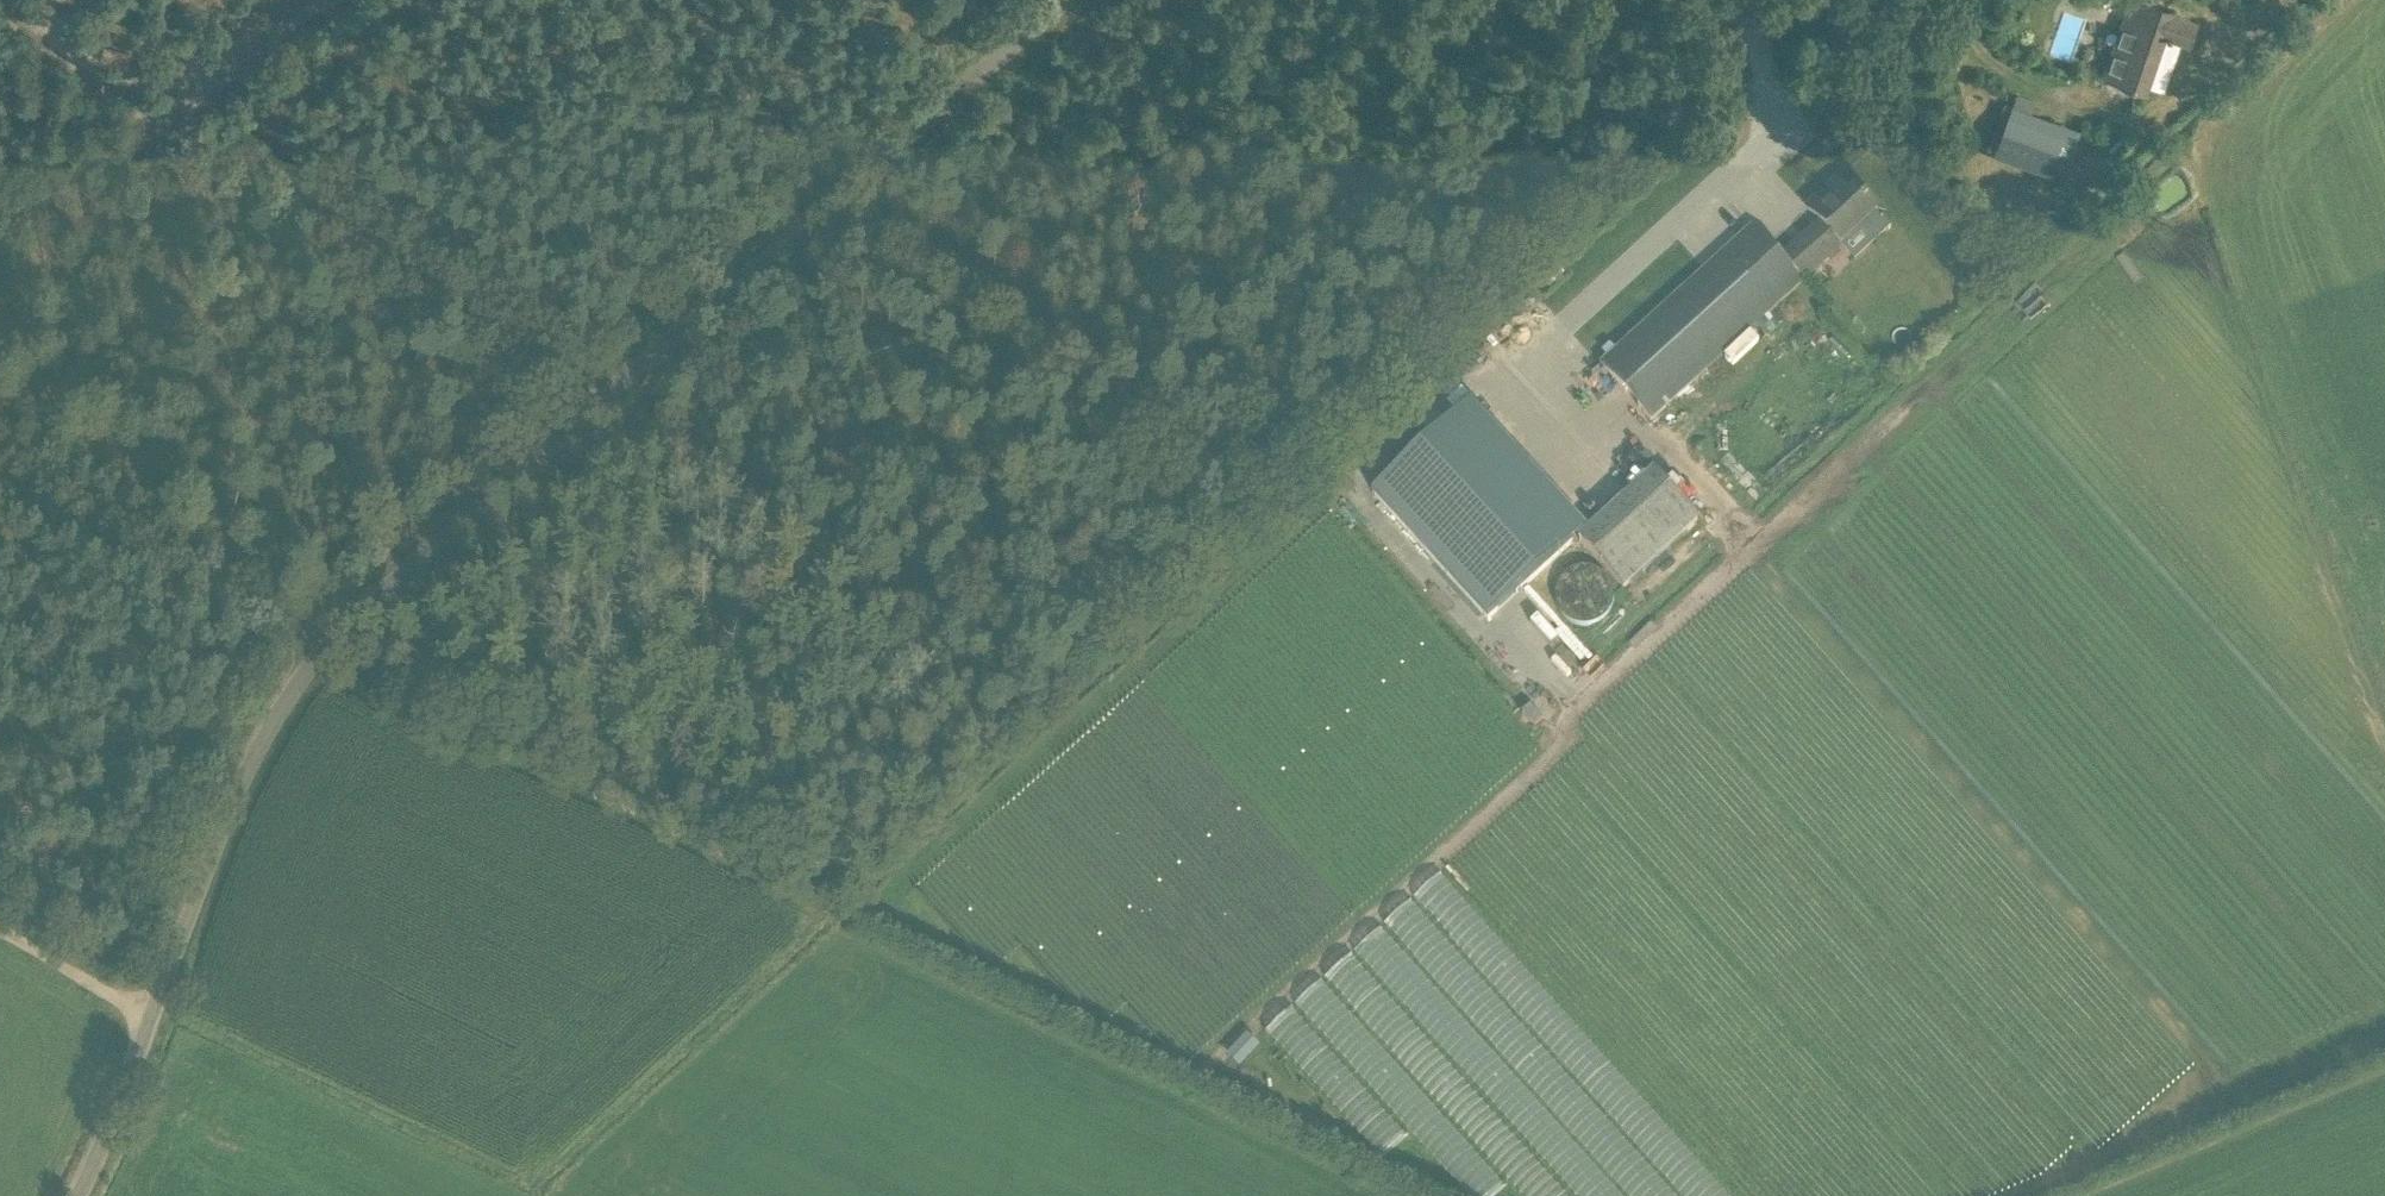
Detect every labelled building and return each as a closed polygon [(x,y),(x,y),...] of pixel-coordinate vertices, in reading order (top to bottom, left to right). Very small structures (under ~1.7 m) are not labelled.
[(2121,79),(2132,83),(2131,85),(2134,87),(2135,84),(2144,88),(2146,82),(2163,88),(2181,38),(2188,41),(2194,22),(2150,6),(2151,3),(2143,0),(2132,0),(2106,74),(2121,79)] [(2072,58),(2087,19),(2068,11),(2052,50),(2072,58)] [(1732,87),(1722,95),(1729,103),(1739,96),(1732,87)] [(2001,109),(1987,147),(1996,151),(1995,155),(2064,180),(2079,137),(2001,109)] [(1821,224),(1783,258),(1803,280),(1841,244),(1840,243),(1874,212),(1875,214),(1876,213),(1864,199),(1862,200),(1855,192),(1849,198),(1836,184),(1808,210),(1821,224)] [(1649,421),(1803,280),(1783,258),(1754,226),(1600,367),(1649,421)] [(1457,417),(1372,494),(1399,523),(1447,480),(1458,491),(1493,459),(1494,459),(1493,460),(1494,461),(1496,460),(1457,417)] [(1265,1033),(1382,1161),(1412,1134),(1469,1195),(1497,1195),(1510,1185),(1520,1195),(1731,1195),(1691,1153),(1690,1153),(1662,1178),(1598,1108),(1592,1111),(1580,1121),(1565,1126),(1510,1065),(1498,1031),(1512,1026),(1502,997),(1484,978),(1487,975),(1514,965),(1508,946),(1441,873),(1265,1033)]
